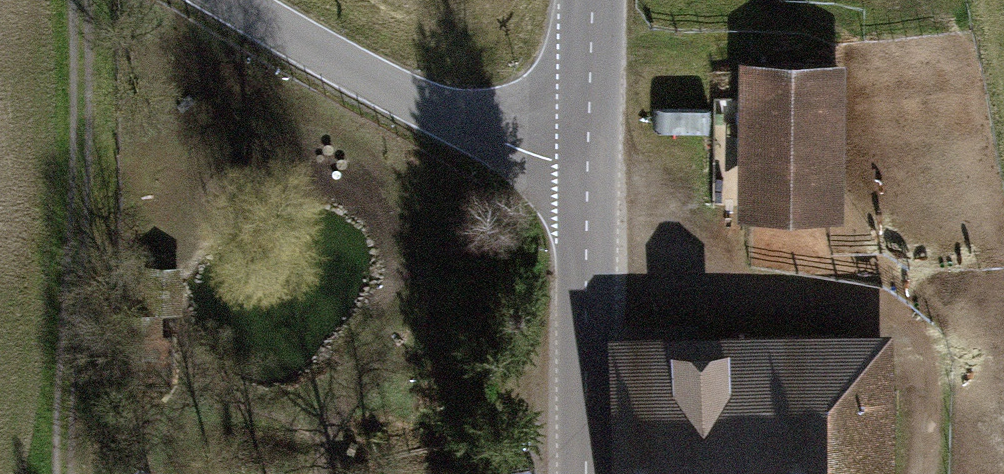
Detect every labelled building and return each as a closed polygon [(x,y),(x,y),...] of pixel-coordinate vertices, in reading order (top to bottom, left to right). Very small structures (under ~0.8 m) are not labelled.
[(734,215),(834,214),(833,55),(732,55),(734,215)] [(609,333),(612,473),(883,473),(879,326),(609,333)]
